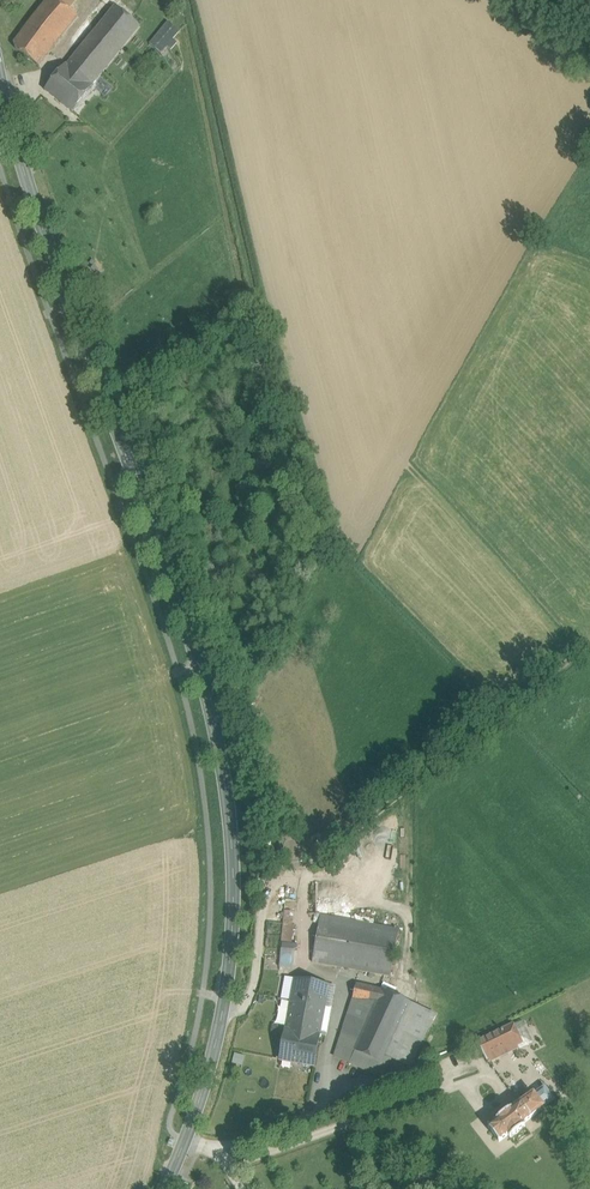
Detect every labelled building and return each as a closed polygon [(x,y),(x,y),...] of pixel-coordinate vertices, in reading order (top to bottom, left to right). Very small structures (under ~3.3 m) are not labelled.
[(15,44),(15,49),(39,67),(78,17),(69,10),(56,0),(48,0),(29,24),(15,44)] [(22,18),(29,24),(48,0),(36,0),(22,18)] [(69,10),(77,0),(56,0),(69,10)] [(142,29),(117,8),(72,62),(97,82),(142,29)] [(170,24),(151,46),(162,56),(181,34),(170,24)] [(72,62),(68,66),(67,66),(46,91),(73,113),(94,88),(93,87),(97,82),(72,62)] [(286,900),(286,909),(293,909),(294,900),(286,900)] [(285,910),(283,939),(294,940),(296,911),(285,910)] [(398,927),(319,914),(312,962),(390,974),(398,927)] [(282,968),(296,968),(296,943),(283,943),(282,968)] [(329,985),(296,979),(281,1060),(314,1066),(329,985)] [(421,1007),(382,988),(357,983),(353,998),(338,1043),(346,1047),(368,1057),(388,1066),(392,1058),(404,1032),(410,1019),(414,1021),(421,1007)] [(421,1007),(414,1021),(410,1019),(404,1032),(422,1041),(435,1014),(421,1007)] [(533,1042),(523,1021),(515,1025),(524,1043),(518,1046),(520,1049),(533,1042)] [(514,1024),(474,1043),(487,1061),(518,1046),(524,1043),(515,1025),(514,1024)] [(410,1066),(422,1041),(404,1032),(392,1058),(410,1066)] [(368,1057),(346,1047),(340,1058),(363,1068),(368,1057)] [(232,1061),(242,1065),(245,1056),(236,1052),(232,1061)] [(382,1077),(388,1066),(368,1057),(363,1068),(382,1077)] [(239,1075),(241,1065),(232,1063),(230,1074),(239,1075)] [(545,1086),(534,1094),(544,1107),(555,1099),(545,1086)] [(534,1094),(512,1110),(512,1109),(497,1120),(498,1121),(489,1128),(499,1141),(508,1135),(510,1138),(525,1127),(523,1124),(544,1108),(544,1107),(534,1094)] [(400,1182),(399,1182),(399,1183),(390,1188),(391,1188),(408,1188),(412,1187),(406,1178),(400,1182)]
